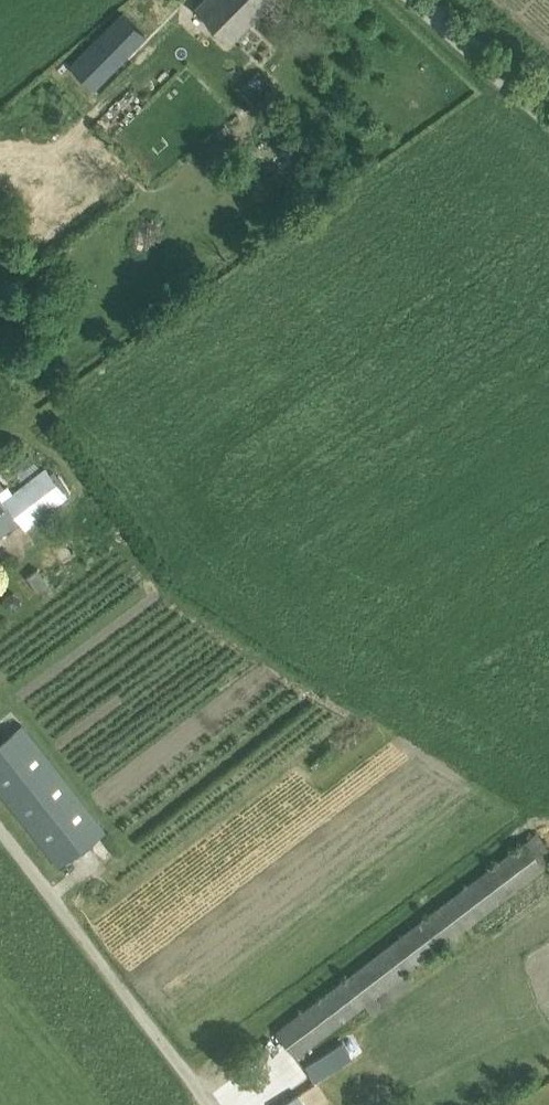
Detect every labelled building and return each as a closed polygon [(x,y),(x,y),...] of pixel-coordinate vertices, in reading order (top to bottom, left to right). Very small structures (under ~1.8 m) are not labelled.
[(232,39),(270,0),(202,0),(197,5),(232,39)] [(83,51),(107,75),(145,36),(122,13),(83,51)] [(45,466),(4,499),(20,522),(25,529),(68,495),(45,466)] [(20,522),(4,499),(0,493),(0,535),(20,522)] [(78,852),(106,830),(22,722),(0,740),(0,788),(61,866),(78,852)] [(365,1001),(408,970),(548,862),(548,848),(536,831),(276,1030),(295,1055),(365,1001)] [(344,1039),(307,1063),(315,1076),(352,1052),(344,1039)] [(299,1095),(282,1104),(306,1104),(299,1095)]
